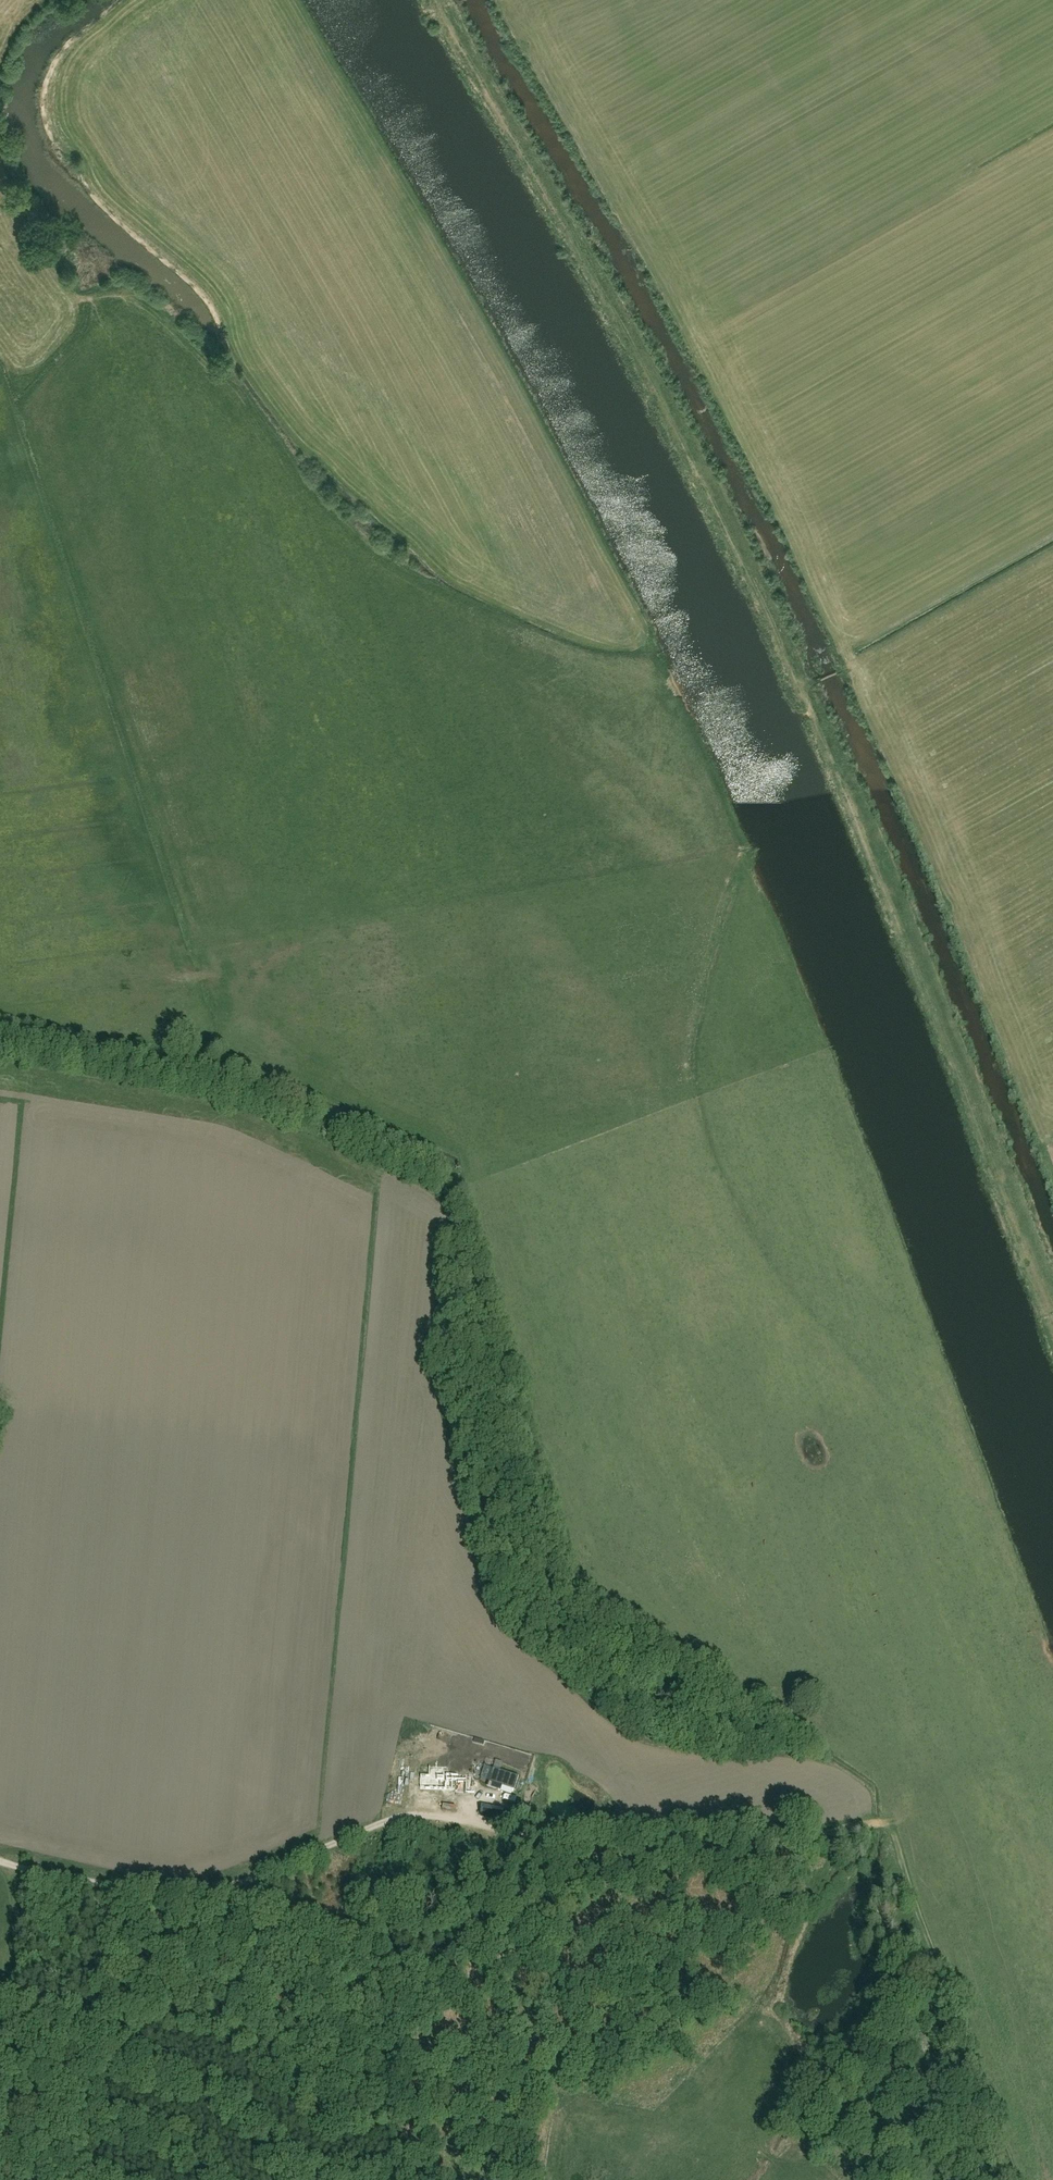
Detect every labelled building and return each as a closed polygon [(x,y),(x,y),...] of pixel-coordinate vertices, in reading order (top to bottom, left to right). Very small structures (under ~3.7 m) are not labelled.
[(447,1767),(429,1767),(428,1776),(420,1776),(420,1789),(452,1790),(452,1780),(458,1780),(458,1782),(465,1783),(465,1793),(474,1793),(474,1786),(474,1775),(447,1774),(447,1767)] [(482,1806),(481,1815),(502,1819),(504,1809),(482,1806)]
